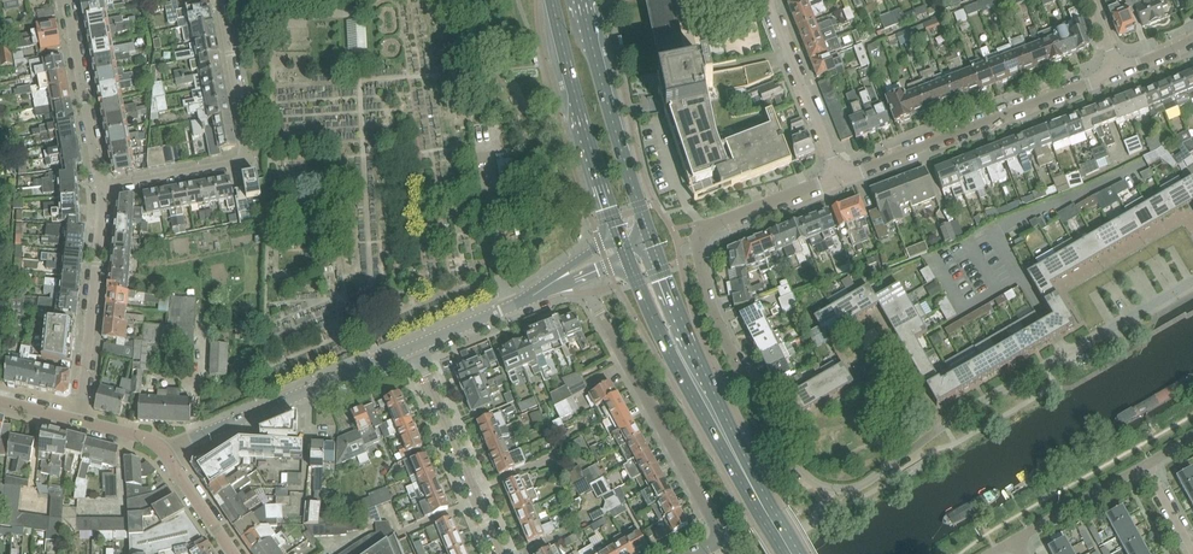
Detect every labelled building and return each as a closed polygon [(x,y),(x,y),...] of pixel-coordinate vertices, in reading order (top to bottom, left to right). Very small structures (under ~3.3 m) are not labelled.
[(82,1),(82,4),(82,5),(83,7),(83,8),(85,17),(90,16),(106,13),(110,12),(126,9),(125,4),(114,6),(113,0),(89,0),(82,1)] [(173,7),(172,7),(173,12),(181,11),(179,0),(172,0),(173,7)] [(209,0),(193,0),(195,8),(204,7),(203,6),(210,5),(209,0)] [(651,16),(663,72),(686,67),(671,0),(648,0),(651,16)] [(788,9),(790,12),(791,13),(793,16),(824,5),(822,0),(817,0),(816,0),(815,0),(802,0),(788,5),(789,7),(788,9)] [(854,7),(856,6),(857,8),(860,15),(864,13),(863,9),(862,6),(859,0),(852,0),(854,7)] [(978,3),(980,9),(981,11),(982,13),(995,7),(994,3),(993,0),(985,0),(978,3)] [(1119,36),(1124,35),(1126,36),(1131,34),(1131,32),(1137,29),(1137,30),(1138,30),(1131,11),(1128,6),(1127,6),(1120,9),(1116,0),(1105,0),(1119,36)] [(1136,9),(1143,27),(1149,24),(1150,25),(1160,21),(1160,20),(1165,18),(1161,9),(1168,6),(1166,0),(1132,0),(1136,9)] [(978,3),(964,8),(965,10),(966,14),(967,16),(981,11),(980,9),(978,3)] [(824,5),(793,16),(794,20),(793,22),(796,29),(815,21),(813,17),(826,12),(824,5)] [(928,13),(927,11),(925,6),(914,11),(917,18),(928,13)] [(172,7),(166,8),(170,25),(178,24),(179,29),(183,28),(213,22),(211,9),(204,10),(204,7),(197,8),(195,8),(181,11),(173,12),(172,7)] [(927,11),(928,13),(929,16),(940,12),(937,7),(927,11)] [(55,16),(54,8),(36,11),(37,16),(38,19),(55,16)] [(1072,22),(1067,24),(1078,52),(1084,50),(1084,49),(1089,47),(1088,44),(1090,43),(1077,8),(1068,12),(1072,22)] [(969,22),(966,14),(965,10),(954,14),(959,26),(969,22)] [(914,11),(903,15),(906,22),(917,18),(914,11)] [(90,16),(85,17),(87,31),(111,27),(124,24),(123,17),(107,20),(106,13),(90,16)] [(895,26),(906,22),(903,15),(903,14),(892,18),(892,19),(895,26)] [(815,21),(796,29),(799,35),(800,35),(802,39),(833,27),(837,25),(835,18),(817,25),(815,21)] [(882,23),(885,30),(895,26),(892,19),(882,23)] [(37,32),(17,35),(18,42),(59,35),(56,20),(45,22),(45,21),(36,22),(37,32)] [(193,44),(217,40),(213,22),(183,28),(186,43),(192,42),(193,44)] [(367,22),(347,23),(348,54),(368,54),(367,22)] [(111,27),(87,31),(90,45),(111,41),(115,40),(114,35),(131,32),(129,23),(124,24),(111,27)] [(911,35),(925,29),(923,24),(909,30),(911,35)] [(1077,53),(1078,52),(1067,24),(1052,30),(1062,57),(1067,55),(1068,56),(1072,55),(1072,53),(1077,52),(1077,53)] [(833,27),(802,39),(803,42),(802,44),(805,50),(824,43),(837,38),(833,27)] [(1027,48),(1036,70),(1042,68),(1043,66),(1049,64),(1035,29),(1029,31),(1032,39),(1034,38),(1037,44),(1027,48)] [(856,30),(851,32),(856,44),(860,42),(860,40),(856,30)] [(909,30),(896,35),(898,42),(900,46),(904,45),(905,48),(915,44),(911,35),(909,30)] [(1052,30),(1038,35),(1049,64),(1054,61),(1056,62),(1061,60),(1062,59),(1063,58),(1062,57),(1052,30)] [(18,42),(11,43),(13,54),(21,53),(20,48),(36,46),(37,53),(48,51),(58,50),(61,49),(59,35),(18,42)] [(891,45),(898,42),(896,35),(889,38),(891,45)] [(824,43),(805,50),(807,57),(809,57),(811,61),(811,62),(828,56),(828,55),(842,49),(837,38),(824,43)] [(1013,44),(1010,45),(1021,74),(1027,72),(1029,73),(1036,70),(1027,48),(1023,38),(1015,41),(1013,44)] [(161,39),(154,41),(156,50),(163,49),(161,39)] [(191,51),(175,54),(177,62),(198,58),(219,55),(217,40),(193,44),(189,45),(191,51)] [(111,41),(90,45),(93,59),(129,52),(135,51),(134,44),(112,48),(111,41)] [(879,50),(876,43),(868,46),(867,51),(868,54),(879,50)] [(0,66),(13,63),(10,44),(0,46),(0,65),(0,66)] [(997,53),(1008,81),(1015,78),(1015,77),(1021,74),(1010,45),(996,50),(997,53)] [(1002,83),(1008,81),(997,53),(990,56),(986,48),(980,50),(994,85),(1000,83),(1002,83)] [(988,87),(994,85),(980,50),(976,52),(976,56),(977,61),(969,64),(972,69),(980,92),(987,89),(988,87)] [(129,52),(93,59),(95,73),(116,69),(115,63),(131,60),(130,57),(138,55),(138,51),(135,51),(129,52)] [(955,52),(950,54),(951,57),(966,96),(972,93),(974,94),(980,92),(972,69),(962,73),(960,68),(962,67),(959,58),(958,59),(955,52)] [(828,56),(811,62),(811,63),(812,65),(811,67),(813,71),(814,71),(815,72),(817,77),(824,74),(826,78),(829,76),(830,79),(845,73),(837,53),(829,56),(828,56)] [(44,60),(28,62),(28,64),(31,78),(36,77),(65,72),(63,58),(59,58),(58,54),(49,55),(43,56),(44,60)] [(200,75),(222,71),(219,55),(198,58),(198,61),(191,62),(193,72),(199,71),(200,75)] [(950,72),(942,75),(945,80),(953,102),(960,100),(961,98),(966,96),(951,57),(945,60),(950,72)] [(659,76),(663,95),(663,96),(666,112),(666,111),(664,112),(667,119),(729,100),(727,91),(747,87),(774,76),(768,62),(710,75),(708,64),(700,65),(702,73),(699,73),(698,68),(659,76)] [(116,69),(95,73),(98,87),(134,81),(133,74),(124,75),(123,68),(116,69)] [(953,102),(945,80),(942,75),(935,78),(931,69),(925,71),(939,106),(945,104),(947,105),(953,102)] [(847,72),(846,73),(848,78),(856,75),(854,70),(847,72)] [(200,75),(184,78),(185,84),(195,83),(196,91),(225,85),(222,71),(200,75)] [(921,81),(914,83),(926,113),(932,110),(933,108),(939,106),(925,71),(919,74),(920,77),(922,79),(921,81)] [(1189,73),(1189,71),(1179,74),(1191,102),(1192,101),(1192,71),(1189,73)] [(38,85),(32,86),(33,93),(68,86),(65,72),(36,77),(38,85)] [(1167,82),(1178,107),(1179,109),(1191,103),(1191,102),(1179,74),(1171,78),(1172,80),(1167,82)] [(864,89),(880,130),(891,126),(883,107),(880,108),(872,88),(869,78),(861,81),(864,89)] [(832,85),(830,79),(818,84),(821,90),(832,85)] [(888,79),(882,82),(890,102),(887,103),(895,123),(903,120),(905,121),(910,119),(911,117),(898,84),(891,87),(888,79)] [(926,113),(914,83),(906,86),(909,94),(907,95),(904,87),(905,82),(904,80),(898,82),(898,84),(911,117),(917,115),(919,115),(926,113)] [(134,81),(98,87),(101,104),(113,102),(112,99),(121,98),(120,91),(136,88),(134,81)] [(1162,81),(1153,85),(1164,111),(1165,113),(1178,107),(1167,82),(1163,83),(1162,81)] [(153,84),(152,99),(157,98),(165,96),(162,82),(156,83),(153,84)] [(772,83),(736,97),(739,104),(760,96),(763,103),(772,99),(772,100),(775,99),(775,98),(782,95),(778,86),(776,88),(773,82),(772,83)] [(194,99),(185,101),(186,108),(187,108),(228,100),(225,85),(196,91),(192,91),(194,99)] [(835,92),(832,85),(821,90),(823,97),(835,92)] [(1146,90),(1141,92),(1153,119),(1157,118),(1156,114),(1164,111),(1153,85),(1145,88),(1146,90)] [(68,86),(33,93),(36,109),(71,102),(68,86)] [(862,115),(870,134),(880,130),(864,89),(857,91),(866,114),(862,115)] [(1140,90),(1125,96),(1134,120),(1141,118),(1140,115),(1149,111),(1141,92),(1140,90)] [(823,97),(826,103),(838,98),(835,92),(823,97)] [(870,134),(862,115),(854,92),(846,95),(854,118),(849,120),(856,139),(870,134)] [(1125,96),(1108,103),(1109,103),(1115,121),(1115,122),(1116,122),(1118,127),(1134,120),(1125,96)] [(113,102),(101,104),(103,118),(137,112),(146,110),(146,106),(136,108),(136,105),(123,107),(122,100),(121,98),(112,99),(113,102)] [(157,98),(152,99),(151,114),(158,113),(160,112),(157,98)] [(840,105),(838,98),(826,103),(828,109),(840,105)] [(228,100),(187,108),(188,113),(198,112),(200,120),(209,119),(214,118),(230,115),(228,100)] [(731,186),(732,186),(716,134),(766,115),(765,112),(732,118),(729,100),(667,119),(690,187),(691,186),(723,175),(724,179),(718,182),(721,189),(731,185),(731,186)] [(36,109),(35,109),(36,117),(45,115),(46,121),(54,120),(55,120),(74,117),(71,102),(36,109)] [(1100,106),(1093,108),(1108,147),(1115,144),(1108,125),(1115,122),(1115,121),(1109,103),(1108,103),(1100,106)] [(828,109),(831,116),(843,111),(840,105),(828,109)] [(1108,147),(1093,108),(1078,114),(1086,136),(1094,133),(1095,134),(1097,133),(1100,140),(1105,139),(1108,147)] [(831,116),(834,123),(845,118),(843,111),(831,116)] [(137,112),(103,118),(106,133),(127,129),(126,122),(138,119),(138,117),(137,112)] [(716,134),(732,186),(792,163),(772,112),(766,115),(716,134)] [(1069,118),(1062,120),(1071,141),(1072,146),(1073,147),(1088,141),(1086,136),(1078,114),(1076,115),(1074,113),(1069,115),(1069,118)] [(200,120),(192,122),(195,136),(206,134),(210,157),(221,155),(220,150),(224,149),(232,148),(236,147),(235,138),(234,136),(230,115),(214,118),(215,125),(210,126),(209,119),(200,120)] [(40,129),(32,131),(33,136),(36,136),(41,134),(41,135),(76,129),(74,117),(55,120),(55,125),(40,127),(40,129)] [(848,124),(845,118),(834,123),(836,129),(848,124)] [(801,119),(791,123),(793,148),(794,155),(796,161),(805,158),(807,160),(813,158),(812,155),(815,154),(807,134),(804,126),(801,119)] [(1062,120),(1045,127),(1054,148),(1071,141),(1062,120)] [(836,129),(839,135),(850,131),(848,124),(836,129)] [(1039,129),(1034,131),(1047,166),(1054,163),(1049,150),(1054,148),(1045,127),(1045,125),(1038,128),(1039,129)] [(76,129),(41,135),(42,141),(43,142),(58,139),(59,144),(78,141),(76,129)] [(127,129),(106,133),(109,147),(137,142),(140,141),(139,134),(128,136),(127,129)] [(853,137),(850,131),(839,135),(841,142),(853,137)] [(1029,132),(1023,134),(1030,153),(1034,152),(1040,169),(1047,166),(1034,131),(1029,133),(1029,132)] [(1016,138),(1012,140),(1025,175),(1031,172),(1029,166),(1033,160),(1032,156),(1030,153),(1023,134),(1016,137),(1016,138)] [(1145,140),(1148,147),(1151,153),(1156,151),(1162,146),(1163,146),(1163,145),(1159,134),(1145,140)] [(1129,155),(1142,149),(1137,136),(1124,142),(1129,155)] [(1181,144),(1185,150),(1190,157),(1191,156),(1189,154),(1192,152),(1192,143),(1191,139),(1181,144)] [(1025,175),(1011,140),(1007,142),(1006,140),(998,143),(1006,163),(1007,162),(1011,172),(1020,177),(1025,175)] [(60,149),(44,152),(46,159),(80,153),(78,141),(59,144),(60,149)] [(137,142),(109,147),(111,161),(132,157),(131,150),(138,149),(137,142)] [(991,148),(986,150),(999,183),(1006,181),(1000,165),(1006,163),(998,143),(991,146),(991,148)] [(172,146),(162,147),(163,152),(165,165),(175,164),(175,162),(172,148),(172,146)] [(1108,157),(1105,148),(1104,146),(1092,150),(1096,160),(1096,162),(1108,157)] [(1151,153),(1142,157),(1147,166),(1159,159),(1169,153),(1163,146),(1162,146),(1156,151),(1151,153)] [(149,151),(148,165),(149,168),(165,165),(163,152),(162,147),(149,150),(149,151)] [(981,150),(975,153),(987,185),(991,183),(992,186),(999,183),(986,150),(982,151),(981,150)] [(1180,153),(1172,158),(1177,165),(1190,157),(1185,150),(1180,153)] [(82,165),(80,153),(46,159),(47,166),(62,163),(63,169),(64,171),(57,172),(58,173),(77,172),(77,166),(82,165)] [(969,157),(964,158),(977,193),(985,191),(983,187),(987,185),(975,153),(968,155),(969,157)] [(132,157),(111,161),(113,170),(114,175),(138,171),(137,163),(133,164),(132,157)] [(952,162),(965,196),(966,198),(977,193),(964,158),(959,160),(959,159),(952,162)] [(512,159),(498,162),(503,198),(518,195),(512,159)] [(1096,160),(1080,167),(1082,170),(1084,177),(1086,176),(1099,170),(1096,162),(1096,160)] [(19,163),(19,175),(27,173),(27,162),(26,162),(19,163)] [(937,169),(934,170),(943,194),(952,191),(955,199),(965,196),(952,162),(949,163),(949,164),(946,165),(945,164),(936,167),(937,169)] [(1183,163),(1178,166),(1181,171),(1186,168),(1183,163)] [(901,178),(911,202),(912,207),(936,197),(925,169),(901,178)] [(1150,170),(1140,174),(1144,182),(1154,176),(1150,170)] [(49,179),(34,180),(34,187),(43,186),(78,185),(77,172),(58,173),(49,174),(49,179)] [(1078,172),(1065,177),(1070,190),(1083,185),(1081,178),(1078,172)] [(245,187),(235,189),(235,190),(237,190),(238,197),(235,197),(238,213),(250,211),(249,203),(262,201),(261,197),(261,193),(264,192),(265,181),(265,179),(258,180),(257,173),(243,176),(245,187)] [(1070,190),(1065,177),(1064,173),(1052,178),(1057,192),(1058,194),(1070,190)] [(1182,183),(1179,177),(1160,188),(1163,194),(1164,194),(1175,213),(1192,203),(1182,183)] [(1182,183),(1192,203),(1192,205),(1192,177),(1182,183)] [(229,178),(214,181),(218,202),(227,200),(229,211),(235,210),(229,178)] [(888,211),(893,224),(904,220),(899,207),(911,202),(901,178),(886,183),(890,194),(889,195),(894,209),(888,211)] [(200,183),(204,204),(218,202),(214,181),(200,183)] [(1124,181),(1112,187),(1117,196),(1129,189),(1124,181)] [(190,207),(204,204),(200,183),(186,186),(190,207)] [(890,194),(886,183),(870,189),(878,209),(869,213),(879,240),(888,236),(885,227),(893,224),(888,211),(894,209),(889,195),(890,194)] [(78,185),(43,186),(43,194),(59,193),(59,198),(78,197),(78,185)] [(186,186),(172,189),(179,225),(185,224),(182,209),(190,207),(186,186)] [(172,189),(158,191),(162,212),(170,211),(174,233),(180,232),(172,189)] [(1033,194),(1035,201),(1046,196),(1044,189),(1036,192),(1032,194),(1033,194)] [(143,209),(142,216),(162,212),(158,191),(143,194),(143,209)] [(1103,191),(1093,196),(1098,204),(1102,211),(1112,206),(1103,191)] [(1033,194),(1021,199),(1022,202),(1026,204),(1035,201),(1033,194)] [(1164,194),(1163,194),(1146,204),(1157,223),(1175,213),(1164,194)] [(118,199),(116,217),(133,219),(135,219),(142,220),(142,216),(143,209),(134,209),(135,196),(118,199)] [(1093,196),(1086,200),(1091,208),(1098,204),(1093,196)] [(78,197),(59,198),(59,203),(44,204),(44,212),(79,209),(78,197)] [(520,198),(502,200),(504,214),(522,211),(520,198)] [(867,218),(860,198),(846,204),(861,243),(868,240),(860,220),(867,218)] [(1142,198),(1125,208),(1128,214),(1139,234),(1157,223),(1146,204),(1142,198)] [(14,200),(14,208),(24,208),(24,200),(21,200),(14,200)] [(1020,203),(1020,202),(1007,207),(1009,211),(1018,208),(1020,203)] [(846,204),(832,209),(839,228),(845,226),(853,246),(855,245),(857,250),(863,248),(861,243),(846,204)] [(1009,211),(1007,207),(997,210),(999,215),(1009,211)] [(79,209),(44,212),(45,219),(52,218),(52,224),(61,224),(67,224),(80,223),(79,209)] [(212,210),(205,211),(207,221),(213,220),(212,210)] [(988,219),(994,217),(992,210),(985,212),(988,219)] [(815,216),(828,251),(830,256),(837,253),(828,231),(834,229),(828,211),(826,211),(825,211),(821,212),(820,214),(815,216)] [(1110,225),(1119,241),(1121,244),(1139,234),(1128,214),(1110,225)] [(236,215),(228,216),(230,223),(238,222),(236,215)] [(801,221),(808,240),(809,239),(812,246),(815,245),(819,254),(828,251),(815,216),(810,218),(808,217),(805,219),(804,220),(801,221)] [(1036,219),(1042,230),(1048,226),(1042,216),(1036,219)] [(132,237),(133,219),(116,217),(114,236),(132,237)] [(981,217),(974,219),(977,226),(984,224),(982,220),(981,217)] [(1034,219),(1028,223),(1032,229),(1038,226),(1034,219)] [(810,254),(805,241),(808,240),(801,221),(796,223),(796,222),(790,224),(791,225),(785,227),(799,264),(807,261),(805,256),(810,254)] [(46,226),(45,236),(50,237),(85,240),(86,228),(80,227),(80,223),(67,224),(67,226),(46,226)] [(946,245),(958,241),(951,224),(940,228),(946,245)] [(1121,244),(1119,241),(1110,225),(1092,235),(1103,254),(1121,244)] [(769,233),(778,257),(786,254),(788,259),(789,258),(794,270),(800,267),(799,264),(785,227),(779,229),(778,228),(777,228),(776,228),(775,228),(774,229),(773,230),(773,231),(772,232),(769,233)] [(769,233),(757,238),(769,270),(770,271),(772,270),(771,268),(781,265),(778,257),(769,233)] [(1084,261),(1085,264),(1086,264),(1103,254),(1092,235),(1075,245),(1084,261)] [(64,250),(83,253),(85,240),(50,237),(45,236),(42,236),(41,243),(64,245),(64,250)] [(131,255),(132,237),(114,236),(112,254),(131,255)] [(744,243),(742,243),(747,273),(747,274),(758,270),(759,273),(769,270),(757,238),(750,241),(749,239),(743,241),(744,243)] [(1021,238),(1013,243),(1016,247),(1024,242),(1021,238)] [(1086,264),(1085,264),(1084,261),(1075,245),(1072,239),(1053,250),(1068,275),(1086,264)] [(732,296),(734,306),(752,304),(750,289),(747,273),(742,243),(737,246),(728,250),(731,270),(736,269),(737,272),(736,275),(739,295),(732,296)] [(915,247),(906,250),(909,257),(910,260),(918,256),(915,247)] [(82,265),(83,253),(64,250),(63,256),(38,254),(38,261),(48,262),(82,265)] [(1053,250),(1035,260),(1039,266),(1050,285),(1051,285),(1068,275),(1053,250)] [(882,265),(889,263),(887,253),(881,254),(882,265)] [(112,254),(110,272),(130,274),(131,255),(112,254)] [(878,255),(867,259),(869,265),(879,262),(878,255)] [(14,271),(21,272),(23,259),(14,258),(14,271)] [(62,275),(81,277),(82,265),(48,262),(47,269),(62,270),(62,275)] [(1026,273),(1044,304),(1057,296),(1051,285),(1050,285),(1039,266),(1026,273)] [(928,267),(919,272),(927,284),(935,279),(928,267)] [(58,278),(58,270),(47,270),(47,278),(58,278)] [(110,272),(108,291),(128,293),(130,274),(110,272)] [(79,290),(81,277),(62,275),(61,280),(46,279),(45,286),(79,290)] [(852,281),(844,286),(846,291),(855,286),(852,281)] [(937,282),(928,287),(933,296),(942,291),(937,282)] [(832,284),(822,287),(824,293),(834,289),(832,284)] [(881,289),(873,293),(872,294),(879,305),(878,305),(881,310),(906,296),(899,284),(883,293),(881,289)] [(781,286),(776,288),(778,292),(781,299),(792,295),(789,285),(782,288),(782,286),(781,286)] [(78,302),(79,290),(45,286),(44,293),(50,293),(50,299),(78,302)] [(752,304),(761,300),(755,286),(750,289),(752,304)] [(849,297),(860,316),(878,305),(879,305),(872,294),(873,293),(868,286),(849,297)] [(108,291),(107,306),(127,308),(128,308),(129,301),(145,302),(146,294),(128,293),(108,291)] [(1011,291),(1004,295),(1008,301),(1008,302),(1016,298),(1011,291)] [(10,295),(9,314),(22,316),(24,296),(16,296),(10,295)] [(797,308),(792,295),(781,299),(786,313),(797,308)] [(998,307),(1008,301),(1004,295),(994,301),(998,307)] [(159,304),(158,311),(169,312),(171,297),(160,296),(159,304)] [(906,296),(881,310),(888,322),(913,308),(906,296)] [(1044,304),(1052,318),(1047,321),(1042,324),(1051,340),(1056,337),(1075,326),(1057,296),(1044,304)] [(168,327),(144,325),(142,341),(134,340),(134,348),(133,358),(132,381),(131,393),(141,394),(143,370),(156,372),(159,343),(194,344),(196,298),(171,297),(169,312),(168,327)] [(860,316),(849,297),(832,307),(843,326),(860,316)] [(57,314),(77,316),(78,302),(50,299),(39,298),(39,303),(39,307),(48,308),(47,313),(57,314)] [(938,303),(937,305),(940,309),(949,303),(946,298),(938,303)] [(949,303),(940,309),(943,315),(953,309),(949,303)] [(913,308),(888,322),(895,335),(920,321),(926,317),(919,304),(913,308)] [(989,304),(974,312),(978,319),(993,310),(989,304)] [(213,305),(211,314),(218,316),(221,307),(213,305)] [(105,321),(128,323),(144,325),(145,317),(127,315),(127,308),(107,306),(105,321)] [(754,309),(740,316),(748,330),(764,322),(766,321),(771,318),(778,315),(776,312),(773,310),(772,310),(772,311),(767,310),(767,308),(763,308),(760,309),(759,308),(759,307),(754,309)] [(843,326),(832,307),(814,317),(819,326),(823,332),(825,336),(843,326)] [(963,327),(978,319),(974,312),(960,321),(963,327)] [(1019,321),(1035,349),(1051,340),(1042,324),(1035,312),(1019,321)] [(559,319),(568,341),(576,338),(578,341),(583,351),(589,347),(582,333),(575,315),(567,318),(566,316),(559,319)] [(546,324),(544,325),(554,351),(562,348),(569,365),(576,362),(569,345),(568,341),(559,319),(558,319),(558,318),(552,321),(553,321),(551,322),(550,320),(545,322),(546,324)] [(46,319),(41,361),(60,365),(71,367),(72,362),(76,323),(46,319)] [(104,331),(104,338),(117,340),(117,345),(134,348),(134,340),(133,340),(129,342),(125,344),(126,341),(128,323),(105,321),(104,329),(104,331)] [(764,322),(748,330),(754,343),(773,334),(771,330),(775,327),(772,321),(768,324),(766,321),(764,322)] [(920,321),(895,335),(902,347),(915,339),(927,332),(920,321)] [(948,336),(963,327),(960,321),(945,330),(948,336)] [(1004,330),(1021,358),(1035,349),(1019,321),(1004,330)] [(525,332),(524,332),(527,339),(527,342),(540,370),(548,367),(544,356),(554,351),(544,325),(541,326),(540,324),(531,328),(530,328),(530,329),(529,329),(529,330),(529,331),(529,332),(529,333),(526,334),(525,332)] [(237,326),(236,341),(251,341),(251,326),(237,326)] [(819,326),(808,332),(811,339),(818,335),(823,332),(819,326)] [(990,338),(1006,366),(1021,358),(1004,330),(990,338)] [(773,334),(754,343),(761,356),(783,345),(785,344),(778,331),(773,334)] [(823,332),(818,335),(823,344),(828,341),(825,336),(823,332)] [(938,334),(930,338),(934,345),(942,341),(938,334)] [(978,353),(990,375),(1006,366),(990,338),(974,347),(978,353)] [(915,339),(902,347),(913,366),(926,358),(927,360),(935,355),(933,350),(924,355),(915,339)] [(523,344),(522,341),(513,345),(522,366),(530,363),(535,375),(541,372),(540,370),(527,342),(523,344)] [(134,348),(117,345),(117,346),(104,344),(103,353),(133,358),(134,348)] [(5,382),(5,383),(8,383),(17,385),(22,386),(29,356),(29,355),(29,353),(30,350),(31,347),(21,345),(19,354),(17,363),(10,361),(7,360),(5,382)] [(506,351),(499,354),(512,384),(520,381),(515,369),(522,366),(513,345),(505,349),(506,351)] [(783,345),(761,356),(768,369),(792,357),(791,356),(789,357),(783,345)] [(232,347),(212,346),(210,381),(230,382),(232,347)] [(978,353),(963,362),(976,384),(990,375),(978,353)] [(29,356),(22,386),(37,390),(41,368),(37,367),(38,359),(29,356)] [(461,382),(461,384),(492,371),(486,357),(455,370),(454,371),(456,374),(458,375),(458,377),(457,379),(459,382),(461,382)] [(792,357),(768,369),(775,383),(796,372),(792,364),(795,363),(792,357)] [(924,384),(937,377),(927,360),(926,358),(913,366),(924,384)] [(820,369),(824,375),(835,394),(854,383),(843,364),(837,368),(833,362),(820,369)] [(948,370),(961,392),(976,384),(963,362),(948,370)] [(817,364),(811,366),(815,372),(820,369),(817,364)] [(41,368),(37,390),(66,396),(69,394),(71,367),(60,365),(59,372),(41,368)] [(943,374),(937,377),(924,384),(937,406),(961,392),(948,370),(943,374)] [(562,380),(567,389),(584,380),(580,372),(562,380)] [(462,385),(460,386),(463,393),(465,392),(467,398),(496,385),(495,381),(494,379),(487,381),(484,374),(461,384),(462,385)] [(798,374),(793,378),(797,385),(803,382),(798,374)] [(835,394),(824,375),(806,386),(817,404),(835,394)] [(1192,385),(1192,376),(1188,375),(1112,419),(1112,428),(1120,430),(1192,390),(1192,385)] [(496,385),(467,398),(469,404),(468,404),(471,411),(472,410),(473,412),(477,411),(491,404),(488,397),(500,392),(498,387),(507,384),(504,378),(495,381),(496,385)] [(130,404),(131,393),(132,381),(123,379),(119,391),(101,386),(94,409),(120,416),(124,403),(130,404)] [(572,397),(589,388),(584,380),(567,389),(571,397),(572,397)] [(596,408),(618,396),(610,382),(595,390),(596,392),(589,395),(596,408)] [(817,404),(806,386),(788,396),(799,414),(799,415),(817,404)] [(140,397),(139,421),(151,421),(154,422),(185,423),(190,424),(192,399),(180,399),(180,389),(167,388),(167,391),(166,398),(157,398),(140,397)] [(567,389),(562,392),(566,400),(571,397),(567,389)] [(378,402),(381,408),(388,405),(391,413),(407,406),(404,399),(403,400),(400,393),(378,402)] [(626,410),(618,396),(596,408),(604,422),(626,410)] [(572,413),(566,400),(555,405),(553,406),(559,418),(551,422),(555,429),(562,424),(560,419),(572,413)] [(525,402),(518,406),(521,414),(529,411),(525,402)] [(381,425),(373,404),(351,414),(358,431),(362,440),(365,447),(379,441),(374,429),(380,426),(380,427),(382,426),(381,425)] [(410,413),(407,406),(391,413),(393,419),(381,425),(382,426),(380,427),(382,431),(411,419),(408,414),(410,413)] [(633,424),(626,410),(604,422),(611,436),(633,424)] [(501,412),(477,422),(480,429),(478,429),(481,436),(506,426),(501,412)] [(541,412),(533,415),(539,428),(546,425),(542,415),(541,412)] [(547,413),(542,415),(546,425),(551,423),(547,413)] [(208,489),(224,478),(239,468),(240,457),(303,460),(303,445),(303,443),(288,442),(288,437),(294,438),(295,429),(298,429),(298,416),(295,417),(292,417),(292,419),(291,419),(288,419),(288,420),(260,432),(261,434),(261,436),(269,437),(268,442),(240,440),(214,458),(213,455),(195,459),(194,459),(192,465),(208,489)] [(414,426),(411,419),(382,431),(385,438),(399,432),(402,439),(418,432),(415,425),(414,426)] [(551,423),(546,425),(551,434),(556,432),(555,429),(551,422),(551,423)] [(619,451),(641,439),(633,424),(611,436),(605,440),(609,446),(613,443),(617,450),(618,449),(619,451)] [(567,433),(563,425),(556,429),(560,437),(567,433)] [(506,426),(481,436),(484,443),(486,443),(488,449),(515,438),(513,434),(509,434),(506,426)] [(40,454),(39,460),(43,460),(41,472),(51,475),(56,432),(51,430),(44,428),(42,428),(40,454)] [(365,447),(362,440),(358,431),(338,439),(338,444),(337,465),(367,453),(365,447)] [(56,432),(51,475),(59,477),(61,462),(59,462),(60,456),(66,457),(68,435),(68,434),(60,432),(56,432)] [(405,448),(399,451),(400,453),(402,459),(411,455),(409,452),(422,446),(419,440),(421,439),(418,432),(402,439),(405,448)] [(9,435),(8,441),(0,440),(0,441),(0,455),(6,456),(6,459),(8,459),(10,435),(9,435)] [(35,440),(10,435),(8,459),(13,460),(10,472),(22,474),(25,462),(30,463),(35,440)] [(66,457),(65,472),(71,474),(75,458),(82,460),(87,439),(68,435),(66,457)] [(489,456),(492,463),(518,452),(514,444),(518,443),(516,437),(515,438),(488,449),(491,455),(489,456)] [(553,449),(558,447),(554,437),(549,439),(553,449)] [(581,453),(589,452),(594,460),(588,449),(581,437),(575,441),(581,453)] [(117,468),(118,455),(119,447),(87,439),(82,460),(77,480),(85,482),(89,466),(101,469),(102,465),(117,468)] [(590,448),(593,447),(598,444),(595,439),(588,443),(590,448)] [(649,453),(641,439),(619,451),(627,465),(649,453)] [(575,441),(569,444),(574,455),(581,453),(575,441)] [(314,492),(323,493),(324,484),(325,444),(324,444),(313,443),(311,469),(315,469),(314,492)] [(335,465),(336,444),(325,444),(324,484),(323,493),(323,495),(328,495),(329,485),(330,485),(330,473),(335,473),(335,465)] [(564,447),(555,452),(559,458),(571,452),(573,455),(574,455),(569,444),(564,447)] [(598,456),(593,447),(590,448),(588,449),(594,460),(598,456)] [(518,452),(492,463),(495,470),(497,469),(500,475),(525,465),(519,451),(518,452)] [(424,452),(409,458),(403,461),(410,477),(433,468),(430,461),(429,462),(426,455),(425,456),(424,452)] [(631,481),(635,479),(657,467),(649,453),(627,465),(623,467),(631,481)] [(125,457),(128,500),(152,494),(152,488),(142,488),(141,478),(151,477),(157,471),(147,461),(144,464),(140,465),(140,459),(125,457)] [(600,471),(596,464),(589,468),(596,481),(603,477),(600,471)] [(568,475),(574,485),(587,478),(583,472),(579,466),(573,469),(573,470),(574,471),(568,475)] [(566,468),(557,467),(562,476),(568,472),(566,468)] [(664,482),(657,467),(635,479),(642,493),(664,482)] [(413,485),(406,488),(408,493),(437,482),(434,476),(436,475),(433,468),(417,474),(420,482),(413,485)] [(583,472),(587,478),(590,484),(596,481),(589,468),(583,472)] [(600,471),(603,477),(608,475),(604,468),(600,471)] [(1183,487),(1192,481),(1192,470),(1192,468),(1183,473),(1177,477),(1183,487)] [(224,478),(208,489),(215,498),(245,478),(241,472),(227,482),(224,478)] [(289,485),(302,485),(302,474),(289,473),(289,485)] [(114,474),(102,474),(103,492),(105,492),(105,499),(117,498),(116,476),(114,476),(114,474)] [(534,489),(528,475),(525,476),(503,485),(510,500),(534,489)] [(158,484),(154,487),(158,492),(167,486),(161,476),(155,480),(158,484)] [(247,477),(245,478),(215,498),(221,507),(237,496),(235,493),(251,482),(247,477)] [(596,481),(590,484),(589,485),(593,492),(597,500),(602,497),(611,492),(603,477),(596,481)] [(587,478),(574,485),(580,497),(586,493),(587,495),(593,492),(589,485),(590,484),(587,478)] [(1183,487),(1189,498),(1192,495),(1192,481),(1183,487)] [(437,482),(408,493),(411,500),(418,497),(421,504),(444,494),(441,487),(440,488),(437,482)] [(664,482),(644,493),(652,507),(672,496),(664,482)] [(20,493),(21,487),(5,485),(5,492),(20,493)] [(156,493),(152,494),(128,500),(129,512),(156,505),(173,494),(167,486),(158,492),(156,493)] [(392,499),(387,487),(377,491),(383,504),(391,501),(392,500),(392,499)] [(276,489),(276,497),(287,497),(287,489),(276,489)] [(538,498),(534,489),(510,500),(516,514),(535,506),(532,500),(538,498)] [(945,515),(941,524),(942,528),(952,529),(996,502),(999,499),(1000,495),(998,491),(995,489),(991,490),(945,515)] [(64,494),(49,491),(49,494),(53,495),(52,497),(52,498),(64,500),(64,494)] [(221,507),(227,516),(234,511),(235,512),(257,497),(254,491),(246,497),(243,493),(237,496),(221,507)] [(362,500),(361,513),(376,507),(383,504),(377,491),(368,494),(370,497),(362,500)] [(605,503),(616,497),(613,491),(611,492),(602,497),(605,503)] [(5,492),(4,498),(4,499),(20,501),(20,493),(5,492)] [(186,513),(173,494),(156,505),(129,512),(129,518),(130,532),(128,532),(129,535),(146,534),(186,513)] [(444,494),(421,504),(416,506),(419,513),(414,515),(417,522),(448,508),(445,502),(447,501),(444,494)] [(625,495),(617,498),(621,505),(622,505),(623,504),(628,501),(625,495)] [(672,496),(652,507),(660,521),(665,519),(680,510),(672,496)] [(261,502),(257,497),(235,512),(234,511),(227,516),(234,527),(250,516),(249,515),(247,511),(261,502)] [(581,497),(580,498),(575,501),(579,509),(581,506),(584,502),(581,497)] [(621,505),(616,497),(605,503),(603,509),(606,514),(610,512),(623,505),(622,505),(621,505)] [(52,498),(51,504),(63,506),(64,500),(52,498)] [(19,507),(20,501),(4,499),(3,505),(19,507)] [(306,503),(304,525),(310,525),(319,524),(321,509),(322,504),(306,503)] [(51,504),(51,511),(63,513),(63,507),(63,506),(51,504)] [(252,514),(249,515),(250,516),(234,527),(243,539),(260,527),(261,527),(269,526),(277,526),(277,519),(268,519),(266,504),(252,514)] [(535,506),(516,514),(522,529),(548,518),(545,512),(542,513),(538,504),(535,506)] [(623,505),(610,512),(614,518),(627,510),(623,504),(622,505),(623,505)] [(3,505),(1,525),(12,526),(17,527),(18,513),(19,507),(3,505)] [(361,519),(361,523),(376,522),(382,522),(376,507),(361,513),(361,519)] [(1112,526),(1128,517),(1122,507),(1116,510),(1106,516),(1112,526)] [(63,519),(62,532),(78,532),(78,520),(78,519),(78,518),(77,518),(77,509),(63,509),(63,513),(63,519)] [(593,521),(606,514),(603,509),(600,509),(590,515),(593,521)] [(665,528),(655,533),(659,540),(674,532),(688,525),(685,519),(687,518),(683,510),(681,511),(680,510),(665,519),(669,526),(665,528)] [(63,519),(63,513),(51,511),(50,517),(63,519)] [(17,527),(24,528),(25,528),(27,514),(18,513),(17,527)] [(129,535),(130,553),(157,553),(160,553),(188,547),(189,549),(191,548),(190,547),(203,539),(191,521),(186,513),(146,534),(129,535)] [(35,515),(27,514),(25,528),(27,529),(32,529),(34,530),(35,515)] [(35,530),(42,531),(44,516),(35,515),(34,530),(35,530)] [(42,531),(46,531),(62,533),(62,532),(63,519),(50,517),(44,516),(42,531)] [(1118,537),(1134,528),(1128,517),(1112,526),(1118,537)] [(114,532),(128,532),(130,532),(129,518),(78,518),(78,519),(78,520),(78,532),(90,532),(100,532),(114,532)] [(432,543),(440,540),(458,532),(452,518),(431,527),(426,529),(432,543)] [(548,518),(522,529),(528,543),(555,532),(560,530),(557,522),(551,525),(548,518)] [(604,519),(598,522),(601,528),(607,525),(604,519)] [(595,532),(601,528),(598,522),(597,522),(591,525),(595,532)] [(314,537),(320,537),(319,524),(310,525),(304,525),(309,530),(313,536),(314,537)] [(634,553),(637,553),(648,548),(635,525),(622,532),(634,553)] [(12,526),(12,529),(12,535),(23,535),(23,534),(24,528),(17,527),(12,526)] [(261,528),(243,540),(252,552),(275,536),(269,527),(269,526),(261,527),(261,528)] [(1089,528),(1093,537),(1098,534),(1093,526),(1089,528)] [(1124,547),(1140,539),(1134,528),(1118,537),(1124,547)] [(61,540),(62,533),(46,531),(46,539),(61,540)] [(1080,533),(1084,542),(1089,539),(1085,531),(1080,533)] [(252,552),(253,553),(281,553),(279,551),(283,548),(289,544),(281,532),(275,536),(252,552)] [(448,553),(464,547),(458,532),(440,540),(443,547),(445,546),(448,553)] [(612,547),(616,553),(634,553),(622,532),(614,537),(618,544),(612,547)] [(372,534),(370,535),(376,544),(390,533),(377,534),(372,534)] [(575,534),(569,537),(573,544),(579,540),(575,534)] [(1102,542),(1098,534),(1093,537),(1098,545),(1102,542)] [(372,546),(376,544),(370,535),(366,538),(372,546)] [(395,535),(367,553),(403,553),(395,535)] [(313,536),(309,539),(314,546),(318,543),(314,537),(313,536)] [(566,547),(573,544),(569,537),(563,541),(566,547)] [(366,538),(362,541),(368,549),(372,546),(366,538)] [(914,549),(918,543),(920,538),(915,538),(908,538),(882,553),(905,553),(914,549)] [(1052,553),(1061,553),(1070,549),(1065,539),(1062,540),(1053,545),(1048,547),(1052,553)] [(1089,550),(1094,547),(1089,539),(1084,542),(1089,550)] [(1145,549),(1140,539),(1124,547),(1127,553),(1137,553),(1145,549)] [(160,553),(206,553),(211,551),(205,541),(191,548),(189,549),(188,547),(160,553)] [(362,541),(358,544),(364,552),(368,549),(362,541)] [(413,544),(416,550),(423,547),(420,541),(413,544)] [(593,547),(597,553),(616,553),(612,547),(611,546),(605,549),(601,542),(593,547)] [(352,547),(357,553),(361,553),(364,552),(358,544),(352,547)] [(540,553),(562,553),(556,544),(550,548),(540,553)] [(593,547),(592,544),(578,552),(579,553),(597,553),(593,547)]
